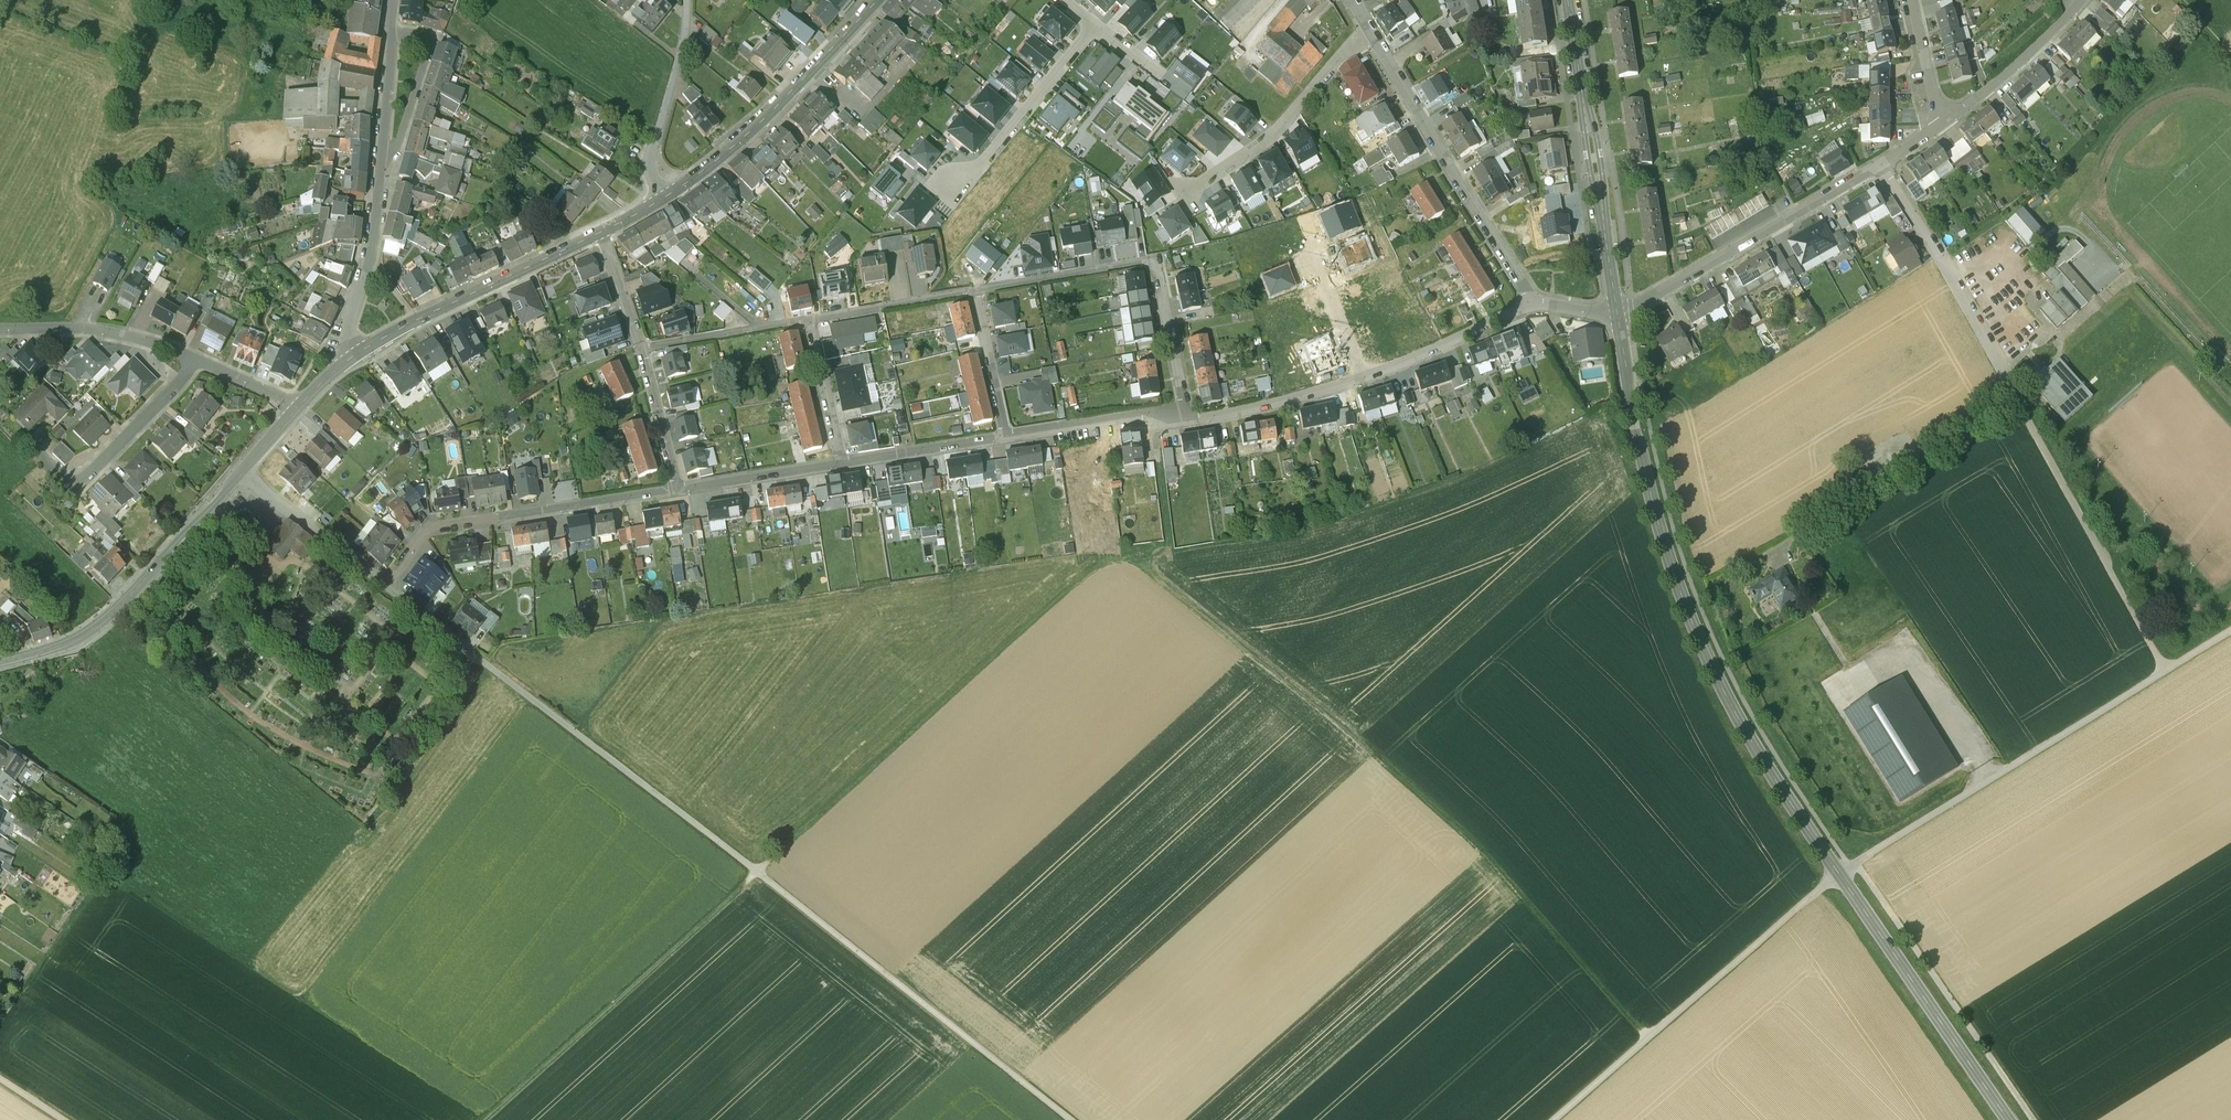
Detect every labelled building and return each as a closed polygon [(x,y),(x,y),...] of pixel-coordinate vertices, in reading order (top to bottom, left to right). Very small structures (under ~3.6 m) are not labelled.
[(379,14),(381,0),(357,0),(357,6),(379,14)] [(623,0),(611,0),(606,6),(613,12),(617,7),(623,0)] [(633,0),(623,0),(617,7),(626,13),(631,7),(635,2),(633,0)] [(644,9),(648,5),(646,3),(648,0),(637,0),(635,2),(644,9)] [(657,0),(648,0),(646,3),(648,5),(644,9),(661,22),(671,11),(663,5),(665,3),(661,0),(659,2),(657,0)] [(803,0),(796,0),(789,10),(790,11),(799,18),(809,4),(803,0)] [(819,0),(823,4),(838,17),(838,16),(839,17),(842,13),(845,13),(853,3),(850,0),(819,0)] [(905,12),(892,0),(881,12),(895,24),(905,12)] [(914,0),(892,0),(905,12),(915,1),(914,0)] [(932,0),(926,0),(922,4),(923,5),(929,11),(932,8),(934,6),(936,3),(932,0)] [(1105,15),(1116,3),(1119,0),(1088,0),(1105,15)] [(1116,3),(1121,8),(1124,5),(1129,0),(1119,0),(1116,3)] [(1124,5),(1130,11),(1137,3),(1140,0),(1129,0),(1124,5)] [(1214,15),(1229,31),(1261,0),(1229,0),(1214,15)] [(1268,31),(1270,34),(1277,39),(1305,5),(1301,0),(1294,0),(1268,31)] [(1305,5),(1310,11),(1323,0),(1301,0),(1305,5)] [(1448,10),(1449,10),(1451,18),(1455,24),(1468,17),(1462,0),(1447,0),(1448,10)] [(1473,0),(1462,0),(1468,17),(1470,25),(1481,21),(1473,0)] [(1517,15),(1542,11),(1541,0),(1514,0),(1517,15)] [(1651,10),(1661,9),(1660,0),(1650,0),(1651,10)] [(2118,0),(2104,0),(2098,7),(2100,9),(2099,11),(2103,15),(2104,13),(2111,19),(2123,4),(2118,0)] [(421,5),(402,2),(400,20),(402,23),(419,25),(429,28),(430,16),(420,15),(421,5)] [(444,4),(434,2),(431,13),(451,15),(454,5),(444,4)] [(1883,2),(1864,6),(1868,23),(1887,19),(1883,2)] [(1130,11),(1118,24),(1132,37),(1151,16),(1137,3),(1130,11)] [(838,17),(823,4),(811,17),(814,20),(822,27),(826,30),(838,17)] [(1949,4),(1937,7),(1939,13),(1950,10),(1949,4)] [(357,6),(352,5),(350,19),(354,20),(353,29),(352,28),(351,37),(376,40),(377,33),(374,32),(375,26),(378,27),(379,14),(357,6)] [(617,7),(613,12),(622,18),(626,13),(617,7)] [(637,12),(631,7),(626,13),(622,18),(632,27),(636,22),(631,18),(637,12)] [(1405,23),(1393,8),(1378,19),(1390,34),(1405,23)] [(661,22),(644,9),(640,14),(637,12),(631,18),(651,34),(661,22)] [(799,18),(790,11),(786,16),(800,26),(804,21),(799,18)] [(1073,28),(1051,11),(1039,26),(1060,44),(1073,28)] [(1542,11),(1517,15),(1523,51),(1548,47),(1542,11)] [(1627,12),(1608,15),(1613,45),(1632,42),(1627,12)] [(451,15),(431,13),(430,16),(429,28),(443,33),(451,15)] [(2112,26),(2097,13),(2092,20),(2101,28),(2106,32),(2110,28),(2112,26)] [(813,37),(800,26),(786,16),(785,15),(777,26),(805,47),(813,37)] [(1951,15),(1933,20),(1937,37),(1955,32),(1951,15)] [(924,24),(916,18),(911,26),(919,32),(924,24)] [(1451,18),(1430,31),(1434,38),(1443,32),(1448,29),(1455,24),(1451,18)] [(1887,19),(1868,23),(1871,40),(1890,36),(1887,19)] [(811,23),(819,30),(822,27),(814,20),(811,23)] [(2101,28),(2092,20),(2088,24),(2097,33),(2101,28)] [(883,23),(850,58),(867,74),(869,76),(880,63),(897,46),(904,39),(883,23)] [(1405,23),(1390,34),(1394,40),(1403,33),(1409,28),(1405,23)] [(933,31),(924,24),(919,32),(921,34),(919,38),(925,43),(933,31)] [(1676,26),(1672,26),(1671,24),(1661,26),(1662,35),(1677,33),(1676,26)] [(334,32),(307,25),(305,35),(316,39),(315,45),(329,49),(334,32)] [(1165,26),(1147,46),(1161,59),(1179,38),(1165,26)] [(2080,26),(2067,40),(2080,52),(2093,39),(2080,26)] [(717,36),(707,27),(702,33),(704,34),(700,39),(709,47),(717,36)] [(916,35),(905,28),(899,35),(908,41),(911,42),(911,41),(915,44),(919,38),(916,36),(916,35)] [(2116,33),(2110,28),(2106,32),(2112,38),(2116,33)] [(1443,32),(1454,50),(1462,44),(1457,35),(1453,37),(1448,29),(1443,32)] [(1032,30),(1027,36),(1032,40),(1042,49),(1047,43),(1032,30)] [(346,36),(334,32),(324,63),(341,68),(342,68),(346,54),(343,46),(344,42),(346,36)] [(1454,50),(1443,32),(1434,38),(1423,44),(1434,62),(1454,50)] [(1955,32),(1937,37),(1942,54),(1960,49),(1955,32)] [(2106,32),(2102,37),(2107,42),(2112,38),(2106,32)] [(1277,39),(1270,34),(1257,50),(1268,60),(1286,75),(1297,84),(1298,85),(1312,68),(1298,56),(1277,39)] [(351,37),(346,36),(344,42),(351,43),(353,42),(354,40),(363,43),(370,50),(369,59),(377,60),(379,41),(376,40),(351,37)] [(1890,36),(1871,40),(1875,57),(1894,53),(1890,36)] [(1655,37),(1643,39),(1644,46),(1656,44),(1655,37)] [(764,45),(759,42),(758,43),(760,44),(752,54),(751,54),(753,56),(767,68),(767,67),(775,74),(792,54),(773,38),(766,48),(763,46),(764,45)] [(1313,38),(1307,45),(1320,58),(1326,51),(1313,38)] [(908,42),(904,39),(897,46),(901,50),(908,42)] [(2093,39),(2080,52),(2085,57),(2098,44),(2093,39)] [(1019,56),(1039,72),(1053,56),(1042,49),(1032,40),(1019,56)] [(2080,52),(2067,40),(2054,53),(2067,66),(2080,52)] [(901,50),(916,64),(926,53),(913,43),(908,42),(901,50)] [(1638,76),(1632,42),(1613,45),(1619,80),(1638,76)] [(458,51),(439,45),(433,63),(444,68),(451,71),(458,51)] [(752,54),(742,45),(737,52),(748,62),(753,56),(751,54),(752,54)] [(1098,90),(1104,83),(1117,68),(1120,63),(1111,56),(1109,58),(1105,55),(1107,53),(1098,45),(1075,72),(1085,80),(1090,75),(1093,78),(1089,83),(1098,90)] [(1320,58),(1307,45),(1298,56),(1312,68),(1320,58)] [(1960,49),(1942,54),(1946,70),(1964,65),(1960,49)] [(1989,53),(1981,60),(1982,63),(1985,66),(1994,58),(1989,53)] [(353,55),(346,54),(342,68),(351,69),(352,67),(353,55)] [(369,59),(353,55),(352,67),(376,72),(377,60),(369,59)] [(1487,57),(1488,64),(1500,62),(1499,55),(1487,57)] [(1874,60),(1875,67),(1888,65),(1887,57),(1874,60)] [(867,74),(850,58),(837,71),(849,81),(855,87),(867,74)] [(1356,58),(1344,65),(1340,70),(1345,79),(1363,69),(1356,58)] [(1530,59),(1511,62),(1512,70),(1519,69),(1519,68),(1531,66),(1530,59)] [(1205,74),(1186,60),(1174,75),(1178,79),(1193,90),(1205,74)] [(1258,73),(1276,88),(1286,75),(1268,60),(1258,73)] [(2061,69),(2053,60),(2048,65),(2057,74),(2061,69)] [(1016,62),(1011,69),(1026,81),(1031,74),(1016,62)] [(341,68),(324,63),(320,83),(320,93),(320,94),(338,94),(338,85),(347,87),(352,69),(351,69),(342,68),(341,68)] [(444,68),(433,63),(427,81),(442,86),(439,95),(440,96),(460,106),(464,93),(448,87),(446,86),(451,74),(453,75),(454,74),(444,68)] [(880,63),(869,76),(875,81),(886,69),(880,63)] [(1531,66),(1519,68),(1519,69),(1522,68),(1524,84),(1522,84),(1522,85),(1523,85),(1550,81),(1549,74),(1551,70),(1551,66),(1547,64),(1531,66)] [(1011,69),(1006,65),(1001,71),(1004,73),(996,82),(1016,99),(1020,93),(1022,94),(1025,89),(1024,88),(1028,83),(1026,81),(1011,69)] [(1889,75),(1888,65),(1875,67),(1857,69),(1857,76),(1868,76),(1874,76),(1886,75),(1889,75)] [(1964,65),(1946,70),(1950,87),(1969,82),(1964,65)] [(2056,74),(2047,65),(2043,69),(2051,79),(2056,74)] [(1123,73),(1117,68),(1104,83),(1111,88),(1123,73)] [(375,74),(352,69),(347,87),(363,90),(373,92),(375,74)] [(1378,96),(1363,69),(1345,79),(1361,106),(1378,96)] [(1857,69),(1843,71),(1844,83),(1857,83),(1857,76),(1857,69)] [(849,81),(837,71),(834,75),(845,85),(849,81)] [(2035,72),(2021,84),(2033,97),(2047,85),(2035,72)] [(869,76),(867,74),(855,87),(870,102),(883,88),(875,81),(869,76)] [(1725,75),(1727,86),(1735,84),(1733,74),(1725,75)] [(1297,84),(1286,75),(1276,88),(1286,97),(1297,84)] [(1886,75),(1874,76),(1868,76),(1869,93),(1887,92),(1886,75)] [(2065,75),(2061,79),(2066,85),(2071,81),(2065,75)] [(1857,76),(1857,83),(1858,89),(1858,93),(1869,93),(1868,76),(1857,76)] [(1440,78),(1421,89),(1431,106),(1450,95),(1440,78)] [(760,91),(746,79),(734,91),(749,103),(760,91)] [(1183,102),(1193,90),(1178,79),(1169,91),(1170,92),(1183,102)] [(2066,85),(2061,79),(2056,84),(2062,89),(2066,85)] [(442,86),(427,81),(425,87),(439,95),(442,86)] [(1550,81),(1523,85),(1523,86),(1524,86),(1527,101),(1525,102),(1525,103),(1535,102),(1552,99),(1555,96),(1554,90),(1551,88),(1550,81)] [(1662,81),(1650,83),(1651,91),(1664,89),(1662,81)] [(1091,124),(1105,134),(1122,112),(1141,126),(1134,135),(1127,129),(1116,143),(1136,158),(1148,145),(1170,115),(1171,115),(1161,107),(1160,108),(1159,107),(1128,83),(1113,104),(1109,101),(1091,124)] [(2033,97),(2021,84),(2008,96),(2019,109),(2033,97)] [(1065,85),(1044,111),(1046,112),(1058,97),(1071,108),(1076,102),(1076,103),(1081,97),(1065,85)] [(439,95),(425,87),(419,106),(435,112),(437,105),(439,102),(438,101),(440,96),(439,95)] [(701,97),(691,88),(682,95),(691,105),(701,97)] [(345,109),(338,109),(338,119),(343,120),(343,119),(370,120),(373,92),(363,90),(362,110),(344,111),(345,109)] [(1008,109),(986,92),(972,109),(994,127),(1008,109)] [(1171,115),(1170,115),(1172,116),(1183,102),(1170,92),(1159,107),(1160,108),(1161,107),(1171,115)] [(1887,92),(1869,93),(1869,109),(1888,109),(1887,92)] [(320,93),(286,95),(285,121),(303,121),(319,120),(320,94),(320,93)] [(1467,93),(1452,102),(1456,108),(1462,105),(1463,106),(1472,101),(1467,93)] [(338,94),(320,94),(319,120),(338,120),(338,119),(338,109),(338,94)] [(833,112),(816,94),(803,107),(820,125),(833,112)] [(460,106),(440,96),(438,101),(439,102),(437,105),(457,116),(460,106)] [(1044,111),(1036,120),(1056,137),(1069,121),(1073,124),(1085,109),(1076,103),(1076,102),(1071,108),(1058,97),(1046,112),(1044,111)] [(1246,115),(1251,110),(1235,97),(1231,102),(1236,106),(1246,115)] [(2013,110),(2004,99),(1998,104),(2007,116),(2013,110)] [(1384,100),(1373,107),(1376,113),(1385,108),(1388,106),(1384,100)] [(1535,102),(1525,103),(1525,102),(1517,103),(1518,110),(1536,108),(1535,102)] [(1642,102),(1623,105),(1628,133),(1647,130),(1642,102)] [(704,113),(697,104),(687,112),(694,121),(692,123),(705,138),(719,127),(706,111),(704,113)] [(435,112),(419,106),(414,122),(440,131),(442,123),(434,119),(436,113),(435,112)] [(595,112),(585,106),(581,112),(591,119),(595,112)] [(1236,106),(1224,120),(1244,137),(1256,123),(1246,115),(1236,106)] [(1734,110),(1737,118),(1750,114),(1749,109),(1746,110),(1744,106),(1734,110)] [(820,125),(803,107),(789,121),(807,139),(820,125)] [(1385,108),(1376,113),(1357,124),(1362,133),(1365,131),(1370,139),(1384,131),(1395,125),(1395,124),(1385,108)] [(874,109),(860,125),(871,136),(885,120),(874,109)] [(1870,120),(1869,109),(1861,109),(1862,120),(1870,120)] [(1888,109),(1869,109),(1870,120),(1870,126),(1889,125),(1888,109)] [(2020,118),(2013,110),(2007,116),(2013,123),(2018,119),(2020,118)] [(852,119),(843,111),(837,118),(846,126),(852,119)] [(961,117),(973,127),(977,122),(965,112),(961,117)] [(1550,112),(1529,115),(1532,133),(1533,133),(1533,132),(1546,130),(1546,131),(1553,130),(1550,112)] [(1986,112),(1972,123),(1983,137),(1997,127),(1986,112)] [(1471,133),(1461,116),(1443,126),(1454,144),(1454,143),(1471,133)] [(973,127),(961,117),(953,127),(956,130),(950,137),(962,146),(973,155),(987,138),(973,127)] [(1203,122),(1205,124),(1213,130),(1217,125),(1207,117),(1203,122)] [(370,120),(343,119),(343,120),(338,119),(338,120),(337,128),(346,129),(346,134),(345,142),(352,143),(369,145),(370,120)] [(1737,119),(1727,121),(1729,132),(1738,130),(1737,119)] [(2018,119),(2013,123),(2018,129),(2022,125),(2018,119)] [(338,120),(319,120),(303,121),(304,131),(332,132),(337,130),(337,128),(338,120)] [(440,131),(414,122),(410,139),(427,144),(427,143),(433,145),(434,144),(435,140),(447,143),(447,142),(449,134),(440,131)] [(450,126),(442,123),(440,131),(447,133),(450,126)] [(1395,125),(1384,131),(1388,137),(1401,129),(1398,123),(1395,124),(1395,125)] [(1983,137),(1972,123),(1957,134),(1968,148),(1983,137)] [(2018,129),(2013,123),(2008,126),(2013,132),(2018,129)] [(1216,158),(1228,143),(1213,130),(1205,124),(1193,138),(1216,158)] [(603,125),(593,141),(609,152),(613,147),(615,149),(619,143),(617,141),(620,136),(617,134),(618,131),(609,125),(607,128),(603,125)] [(1889,125),(1870,126),(1871,143),(1890,142),(1889,125)] [(1669,126),(1657,128),(1658,136),(1671,134),(1669,126)] [(798,148),(781,130),(766,145),(767,146),(782,162),(783,162),(798,148)] [(1476,130),(1471,133),(1479,147),(1484,144),(1476,130)] [(1652,166),(1647,130),(1628,133),(1633,169),(1652,166)] [(896,132),(889,139),(897,146),(904,139),(896,132)] [(1285,143),(1298,165),(1315,155),(1302,133),(1296,136),(1296,135),(1290,138),(1291,139),(1285,143)] [(1471,133),(1454,143),(1462,157),(1479,147),(1471,133)] [(1529,133),(1513,135),(1513,139),(1512,139),(1512,142),(1530,140),(1529,133)] [(471,141),(449,134),(447,142),(452,143),(451,147),(468,152),(469,152),(470,150),(468,149),(471,141)] [(1407,134),(1387,146),(1393,154),(1401,167),(1420,156),(1407,134)] [(958,152),(962,146),(950,137),(946,142),(958,152)] [(341,140),(329,139),(328,150),(335,151),(340,151),(341,142),(341,140)] [(427,144),(410,139),(405,154),(415,157),(416,157),(427,160),(430,153),(425,152),(427,144)] [(692,139),(686,144),(692,152),(698,147),(692,139)] [(1511,140),(1496,150),(1500,157),(1502,161),(1516,153),(1511,140)] [(345,142),(341,142),(340,151),(340,152),(351,154),(351,151),(352,143),(345,142)] [(1184,149),(1176,142),(1162,159),(1180,174),(1194,157),(1184,149)] [(1563,142),(1539,146),(1541,158),(1546,157),(1548,171),(1544,172),(1544,173),(1567,170),(1566,162),(1565,162),(1563,152),(1564,152),(1563,142)] [(369,145),(352,143),(351,151),(354,151),(352,173),(367,174),(369,145)] [(1960,143),(1952,150),(1953,152),(1961,162),(1966,159),(1970,156),(1969,155),(1960,143)] [(1184,149),(1194,157),(1199,162),(1203,157),(1188,144),(1184,149)] [(938,158),(923,145),(911,160),(917,166),(926,173),(938,158)] [(1136,158),(1142,162),(1153,149),(1148,145),(1136,158)] [(782,162),(767,146),(759,153),(757,152),(752,157),(754,158),(747,164),(763,180),(782,162)] [(818,146),(812,153),(816,156),(822,163),(823,164),(830,158),(818,146)] [(1387,146),(1363,160),(1369,168),(1393,154),(1387,146)] [(1488,146),(1477,152),(1481,158),(1484,156),(1492,152),(1488,146)] [(468,152),(451,147),(449,155),(465,159),(468,152)] [(812,153),(806,147),(801,152),(806,158),(810,162),(816,156),(812,153)] [(328,150),(325,150),(324,164),(324,167),(333,168),(335,154),(335,151),(328,150)] [(1492,152),(1484,156),(1488,163),(1491,162),(1500,157),(1496,150),(1492,152)] [(1934,150),(1920,161),(1930,175),(1931,176),(1930,176),(1935,183),(1950,172),(1945,165),(1946,165),(1934,150)] [(1849,167),(1840,151),(1821,162),(1831,178),(1849,167)] [(1961,162),(1953,152),(1944,159),(1952,169),(1956,166),(1961,162)] [(437,156),(430,153),(427,160),(434,163),(437,156)] [(917,166),(911,160),(902,153),(898,158),(913,171),(917,166)] [(1276,153),(1258,163),(1263,171),(1273,188),(1290,178),(1276,153)] [(1972,153),(1969,155),(1970,156),(1966,159),(1970,165),(1977,160),(1972,153)] [(418,160),(405,156),(400,176),(412,179),(413,175),(414,171),(418,160)] [(442,157),(437,156),(434,163),(433,166),(434,166),(442,169),(446,159),(442,157)] [(810,162),(806,158),(801,162),(812,173),(822,163),(816,156),(810,162)] [(747,164),(740,157),(728,168),(740,181),(741,180),(752,192),(763,181),(747,164)] [(830,158),(823,164),(834,175),(841,169),(830,158)] [(1966,159),(1961,162),(1965,168),(1970,165),(1966,159)] [(433,166),(418,160),(414,171),(418,173),(425,180),(432,173),(434,166),(433,166)] [(1920,161),(1905,172),(1913,184),(1915,187),(1916,187),(1930,176),(1931,176),(1930,175),(1920,161)] [(1501,179),(1491,162),(1488,163),(1474,172),(1484,189),(1501,179)] [(1961,162),(1956,166),(1960,172),(1965,168),(1961,162)] [(1970,165),(1965,168),(1969,173),(1972,178),(1977,174),(1970,165)] [(442,169),(434,166),(432,173),(442,176),(436,195),(437,195),(453,200),(461,175),(442,169)] [(1956,175),(1960,172),(1956,166),(1952,169),(1956,175)] [(333,168),(324,167),(323,175),(322,178),(328,179),(332,179),(333,168)] [(1387,173),(1384,167),(1373,174),(1379,187),(1394,180),(1391,173),(1388,172),(1387,173)] [(1507,175),(1511,182),(1524,174),(1521,167),(1507,175)] [(613,180),(597,168),(587,181),(601,192),(603,193),(607,188),(613,180)] [(1965,168),(1960,172),(1964,177),(1969,173),(1965,168)] [(900,179),(888,169),(870,191),(882,201),(885,197),(898,181),(900,179)] [(1132,184),(1148,208),(1159,200),(1170,193),(1154,170),(1132,184)] [(1231,181),(1245,205),(1261,195),(1262,195),(1253,180),(1248,171),(1231,181)] [(1259,177),(1267,191),(1273,188),(1263,171),(1257,174),(1259,177)] [(1677,171),(1664,173),(1666,181),(1678,179),(1677,171)] [(367,174),(352,173),(347,172),(345,194),(365,196),(367,174)] [(737,204),(717,177),(702,188),(712,202),(718,209),(720,211),(726,216),(737,204)] [(1094,193),(1103,191),(1100,177),(1091,179),(1094,193)] [(1259,177),(1253,180),(1262,195),(1261,195),(1263,197),(1269,194),(1267,191),(1259,177)] [(315,193),(301,199),(303,207),(313,206),(314,206),(314,202),(322,203),(323,203),(328,179),(322,178),(318,178),(315,193)] [(1501,179),(1484,189),(1492,204),(1509,193),(1501,179)] [(587,181),(585,180),(581,185),(580,184),(574,191),(576,192),(571,198),(584,208),(587,210),(601,192),(587,181)] [(752,192),(749,194),(755,199),(769,187),(763,181),(752,192)] [(904,186),(898,181),(885,197),(891,202),(904,186)] [(1731,182),(1719,186),(1723,197),(1734,194),(1731,182)] [(1427,184),(1411,194),(1420,208),(1436,198),(1427,184)] [(1915,187),(1913,184),(1904,191),(1914,205),(1924,197),(1916,187),(1915,187)] [(417,190),(398,185),(390,215),(405,218),(410,199),(414,200),(417,190)] [(1554,188),(1555,197),(1560,196),(1571,195),(1570,186),(1554,188)] [(1847,195),(1852,202),(1868,193),(1864,186),(1847,195)] [(743,187),(737,193),(741,198),(750,205),(755,199),(749,194),(743,187)] [(616,195),(607,188),(603,193),(612,201),(616,195)] [(702,188),(678,205),(692,217),(707,206),(712,202),(702,188)] [(1528,188),(1519,194),(1522,199),(1531,194),(1528,188)] [(1546,198),(1555,197),(1554,188),(1545,190),(1546,198)] [(1222,192),(1223,194),(1232,209),(1237,206),(1227,189),(1222,192)] [(436,195),(417,190),(414,200),(435,205),(437,195),(436,195)] [(934,204),(917,191),(904,206),(898,215),(915,228),(920,222),(928,212),(934,204)] [(1661,219),(1656,192),(1638,195),(1642,222),(1661,219)] [(1883,206),(1875,193),(1858,202),(1867,218),(1883,208),(1884,208),(1883,206)] [(1205,205),(1217,225),(1235,215),(1232,209),(1223,194),(1205,205)] [(1519,194),(1507,201),(1511,206),(1522,199),(1519,194)] [(1762,195),(1705,229),(1712,240),(1769,206),(1762,195)] [(571,198),(568,196),(556,211),(572,224),(584,208),(571,198)] [(1545,198),(1548,215),(1563,213),(1560,196),(1555,197),(1546,198),(1545,198)] [(1436,198),(1420,208),(1429,223),(1445,213),(1436,198)] [(349,200),(335,199),(333,215),(340,216),(339,223),(346,224),(347,219),(349,200)] [(1159,200),(1148,208),(1143,211),(1148,219),(1164,208),(1159,200)] [(1892,201),(1883,206),(1884,208),(1883,208),(1891,222),(1901,216),(1892,201)] [(322,203),(314,202),(314,206),(313,206),(313,214),(321,213),(321,208),(322,208),(322,203)] [(712,202),(707,206),(709,208),(708,209),(712,215),(713,216),(720,211),(718,209),(712,202)] [(893,220),(898,215),(904,206),(899,202),(889,216),(893,220)] [(1858,202),(1843,211),(1852,227),(1867,218),(1858,202)] [(1319,218),(1329,242),(1360,230),(1350,205),(1319,218)] [(765,218),(750,206),(746,211),(761,224),(765,218)] [(554,214),(545,207),(541,213),(550,220),(554,214)] [(675,207),(662,215),(672,231),(685,224),(682,219),(675,207)] [(1119,220),(1120,223),(1123,243),(1137,240),(1135,229),(1132,212),(1131,207),(1123,208),(1124,219),(1119,220)] [(1721,207),(1710,211),(1713,219),(1724,215),(1721,207)] [(321,213),(319,224),(328,221),(330,209),(322,208),(321,208),(321,213)] [(1176,209),(1158,221),(1171,242),(1189,230),(1176,209)] [(720,211),(713,216),(712,215),(710,216),(716,224),(727,216),(726,216),(720,211)] [(1132,212),(1135,229),(1141,228),(1139,211),(1132,212)] [(928,212),(920,222),(925,226),(934,216),(928,212)] [(1549,221),(1542,221),(1545,240),(1546,240),(1547,247),(1571,243),(1570,236),(1571,236),(1568,217),(1564,218),(1563,213),(1548,215),(1549,221)] [(2021,213),(2006,227),(2027,249),(2041,236),(2021,213)] [(490,214),(484,218),(492,232),(499,229),(490,214)] [(405,218),(390,215),(383,240),(399,244),(403,226),(412,228),(413,221),(405,220),(405,218)] [(662,215),(646,224),(656,240),(672,231),(662,215)] [(1684,216),(1672,218),(1673,225),(1685,224),(1684,216)] [(363,221),(347,219),(346,224),(345,232),(336,231),(333,240),(339,241),(338,244),(342,245),(342,244),(356,245),(356,242),(360,242),(360,234),(361,234),(363,221)] [(1667,255),(1661,219),(1642,222),(1648,258),(1667,255)] [(416,222),(413,221),(412,228),(411,232),(408,232),(406,239),(420,248),(425,237),(422,236),(417,234),(420,222),(416,222)] [(1819,255),(1836,246),(1831,236),(1823,222),(1806,232),(1819,255)] [(339,223),(338,223),(336,231),(345,232),(346,224),(339,223)] [(524,223),(521,224),(521,223),(515,226),(520,236),(514,239),(522,256),(536,249),(524,223)] [(1123,243),(1120,223),(1099,226),(1100,233),(1103,247),(1104,247),(1110,246),(1110,248),(1117,247),(1116,245),(1123,243)] [(1958,223),(1950,227),(1959,243),(1966,238),(1958,223)] [(656,240),(646,224),(633,231),(643,247),(656,240)] [(1086,229),(1089,244),(1096,243),(1094,234),(1093,224),(1086,225),(1086,229)] [(492,232),(497,241),(506,254),(510,262),(515,259),(504,239),(512,235),(507,225),(499,229),(492,232)] [(1195,243),(1206,241),(1203,226),(1192,229),(1195,243)] [(331,229),(327,229),(324,245),(333,242),(333,240),(336,231),(331,230),(331,229)] [(1086,229),(1060,233),(1063,250),(1073,249),(1074,258),(1091,255),(1089,244),(1086,229)] [(467,246),(459,231),(454,238),(457,245),(460,250),(467,246)] [(643,247),(633,231),(617,241),(622,249),(630,255),(643,247)] [(1848,245),(1844,238),(1840,231),(1831,236),(1836,246),(1841,253),(1850,248),(1848,245)] [(1802,265),(1819,255),(1806,232),(1788,242),(1802,265)] [(1100,233),(1094,234),(1096,243),(1097,249),(1104,248),(1104,247),(1103,247),(1100,233)] [(682,234),(676,238),(679,245),(686,241),(684,237),(682,234)] [(514,239),(512,235),(504,239),(515,259),(522,256),(514,239)] [(1459,235),(1443,245),(1452,259),(1468,249),(1459,235)] [(1853,242),(1849,235),(1844,238),(1848,245),(1853,242)] [(840,236),(834,240),(836,243),(825,253),(830,260),(848,245),(840,236)] [(1036,248),(1021,251),(1025,272),(1052,267),(1047,236),(1034,238),(1036,248)] [(1900,236),(1885,245),(1890,253),(1905,244),(1900,236)] [(911,237),(901,238),(904,251),(906,263),(913,262),(911,252),(914,252),(911,237)] [(2063,252),(2073,243),(2068,237),(2058,246),(2063,252)] [(679,245),(676,238),(669,242),(673,249),(674,248),(676,247),(679,245)] [(901,238),(880,241),(882,255),(904,251),(901,238)] [(493,255),(496,259),(506,254),(497,241),(489,245),(493,255)] [(694,248),(686,241),(679,245),(676,247),(678,248),(682,252),(687,256),(694,248)] [(999,258),(979,243),(966,259),(986,275),(999,258)] [(1890,253),(1888,254),(1899,271),(1905,268),(1916,261),(1917,260),(1913,255),(1916,253),(1912,247),(1910,249),(1906,243),(1905,244),(1890,253)] [(356,245),(342,244),(342,245),(337,264),(341,266),(351,269),(356,245)] [(401,247),(389,244),(386,253),(398,257),(401,249),(401,247)] [(460,250),(457,245),(452,247),(456,257),(462,255),(460,250)] [(2074,245),(2049,266),(2055,273),(2080,251),(2074,245)] [(467,246),(460,250),(462,255),(465,261),(465,262),(473,258),(467,246)] [(659,246),(650,251),(655,259),(657,257),(660,256),(664,253),(659,246)] [(1824,263),(1841,253),(1836,246),(1819,255),(1824,263)] [(1785,261),(1777,248),(1768,253),(1780,275),(1790,269),(1785,261)] [(914,252),(911,252),(913,262),(914,267),(915,267),(917,276),(933,273),(932,267),(934,266),(931,249),(914,252)] [(1468,249),(1452,259),(1461,273),(1477,263),(1468,249)] [(682,252),(673,261),(678,265),(687,256),(682,252)] [(649,254),(637,262),(645,268),(654,262),(649,254)] [(462,255),(456,257),(458,261),(460,261),(461,263),(465,261),(462,255)] [(473,258),(465,262),(474,279),(499,267),(496,259),(493,255),(478,262),(475,257),(473,258)] [(1765,255),(1750,265),(1759,280),(1774,271),(1765,255)] [(1806,273),(1824,263),(1819,255),(1802,265),(1806,273)] [(420,256),(414,260),(420,271),(421,272),(427,268),(420,256)] [(1790,269),(1793,276),(1794,278),(1804,273),(1794,256),(1785,261),(1790,269)] [(593,257),(575,265),(582,281),(599,274),(593,257)] [(874,262),(860,264),(859,261),(858,262),(863,288),(888,283),(884,258),(873,259),(874,262)] [(120,267),(106,259),(94,281),(108,289),(120,267)] [(326,263),(322,261),(318,266),(325,270),(328,264),(326,263)] [(461,263),(450,269),(459,286),(474,279),(465,262),(465,261),(461,263)] [(543,284),(569,273),(564,261),(538,272),(543,284)] [(1916,261),(1905,268),(1909,274),(1920,267),(1916,261)] [(436,262),(430,269),(436,275),(443,269),(436,262)] [(337,264),(333,263),(329,280),(331,281),(341,286),(347,288),(353,269),(351,269),(341,266),(337,264)] [(1477,263),(1461,273),(1470,287),(1486,277),(1477,263)] [(158,264),(151,277),(152,278),(150,282),(149,281),(148,281),(155,285),(160,277),(165,268),(158,264)] [(1750,265),(1734,274),(1743,289),(1759,280),(1750,265)] [(2055,273),(2049,266),(2039,276),(2048,287),(2059,277),(2055,273)] [(306,280),(313,285),(320,274),(313,269),(306,280)] [(1793,276),(1790,269),(1784,273),(1788,279),(1793,276)] [(420,271),(403,281),(415,301),(432,291),(421,272),(420,271)] [(1285,271),(1264,280),(1272,297),(1292,288),(1285,271)] [(1774,271),(1759,280),(1763,287),(1764,288),(1779,279),(1774,271)] [(660,282),(650,274),(640,277),(642,284),(645,283),(647,290),(656,287),(660,282)] [(1142,274),(1124,277),(1127,294),(1145,291),(1142,274)] [(137,280),(132,277),(120,299),(135,308),(148,286),(142,283),(145,279),(139,276),(137,280)] [(1193,276),(1175,280),(1179,296),(1197,292),(1193,276)] [(1793,276),(1788,279),(1792,286),(1797,283),(1794,278),(1793,276)] [(171,283),(160,277),(155,285),(153,289),(165,295),(171,283)] [(452,277),(445,280),(450,290),(457,287),(452,277)] [(843,277),(822,281),(825,298),(846,295),(843,277)] [(1486,277),(1470,287),(1479,302),(1495,292),(1486,277)] [(2059,277),(2048,287),(2055,295),(2051,299),(2053,301),(2038,314),(2055,334),(2065,325),(2064,324),(2078,312),(2079,313),(2086,307),(2075,295),(2074,296),(2059,279),(2060,278),(2059,277)] [(1703,280),(1665,298),(1671,310),(1682,305),(1681,303),(1698,296),(1699,299),(1710,294),(1703,280)] [(1747,296),(1763,287),(1759,280),(1743,289),(1747,296)] [(341,286),(331,281),(325,293),(336,298),(341,286)] [(1742,297),(1733,281),(1726,285),(1735,301),(1741,298),(1742,297)] [(594,283),(576,291),(578,297),(597,290),(594,283)] [(530,285),(510,295),(522,323),(543,313),(533,292),(530,285)] [(1726,285),(1719,289),(1728,305),(1730,304),(1735,301),(1726,285)] [(578,297),(575,298),(579,309),(581,308),(583,315),(610,305),(604,287),(599,288),(599,290),(597,290),(578,297)] [(656,287),(647,290),(638,293),(645,314),(670,306),(666,295),(656,287)] [(1046,300),(1048,308),(1054,307),(1052,298),(1053,298),(1050,287),(1043,288),(1046,300)] [(541,288),(533,292),(541,310),(548,307),(541,288)] [(787,294),(791,314),(812,309),(807,289),(787,294)] [(1145,291),(1127,294),(1129,310),(1147,307),(1145,291)] [(208,292),(199,310),(206,314),(209,310),(216,297),(208,292)] [(1197,292),(1179,296),(1182,313),(1200,309),(1197,292)] [(1715,292),(1699,301),(1708,316),(1724,307),(1715,292)] [(325,295),(320,304),(327,307),(329,303),(329,304),(332,299),(325,295)] [(1741,298),(1735,301),(1739,308),(1745,305),(1741,298)] [(342,303),(332,299),(329,304),(340,309),(342,303)] [(1708,316),(1699,301),(1683,310),(1692,326),(1708,316)] [(1735,301),(1730,304),(1734,311),(1739,308),(1735,301)] [(181,312),(162,302),(153,318),(172,328),(181,312)] [(320,304),(318,310),(315,308),(312,313),(310,316),(330,327),(340,309),(329,304),(329,303),(327,307),(320,304)] [(506,303),(500,306),(506,320),(512,317),(506,303)] [(723,303),(714,313),(723,322),(732,311),(723,303)] [(499,304),(481,313),(489,330),(507,321),(506,320),(500,306),(499,304)] [(688,304),(678,307),(680,314),(682,313),(687,326),(694,323),(694,309),(688,304)] [(967,304),(940,311),(944,326),(953,324),(953,325),(971,321),(967,304)] [(704,314),(704,305),(696,305),(696,314),(704,314)] [(181,312),(172,328),(187,336),(199,314),(185,306),(181,312)] [(992,309),(995,329),(1005,327),(1015,325),(1011,306),(992,309)] [(1054,307),(1048,308),(1050,317),(1056,315),(1054,307)] [(1147,307),(1129,310),(1132,327),(1150,323),(1147,307)] [(206,314),(201,324),(209,328),(213,319),(216,314),(209,310),(206,314)] [(680,314),(673,316),(674,318),(661,322),(666,337),(679,333),(679,335),(689,332),(687,326),(682,313),(680,314)] [(1238,313),(1231,315),(1232,321),(1239,320),(1238,313)] [(1472,313),(1465,317),(1468,322),(1475,318),(1472,313)] [(296,325),(282,318),(280,321),(278,325),(286,330),(292,332),(296,325)] [(583,322),(585,329),(598,324),(595,318),(583,322)] [(585,329),(584,329),(592,353),(623,342),(619,329),(615,318),(598,324),(585,329)] [(213,319),(209,328),(201,343),(221,353),(233,330),(213,319)] [(861,335),(876,333),(874,319),(830,327),(832,339),(834,351),(841,350),(863,346),(861,335)] [(311,320),(302,335),(308,338),(319,345),(328,330),(311,320)] [(897,321),(890,322),(892,331),(899,330),(897,321)] [(971,321),(953,325),(953,327),(946,328),(949,343),(975,337),(971,321)] [(468,323),(447,334),(464,366),(485,355),(468,323)] [(1150,323),(1132,327),(1135,343),(1153,340),(1150,323)] [(1015,325),(1005,327),(1006,334),(1010,333),(1026,330),(1024,324),(1015,325)] [(1545,324),(1534,331),(1536,334),(1541,342),(1552,335),(1545,324)] [(242,328),(233,345),(240,348),(246,335),(247,336),(249,331),(242,328)] [(1677,328),(1657,339),(1670,362),(1690,350),(1683,338),(1677,328)] [(1026,330),(1010,333),(1011,339),(1022,338),(1031,336),(1030,330),(1026,330)] [(1522,339),(1519,332),(1502,338),(1512,365),(1529,358),(1522,339)] [(797,333),(779,337),(783,354),(801,350),(797,333)] [(1536,334),(1522,339),(1529,358),(1548,352),(1541,342),(1536,334)] [(1599,334),(1573,338),(1575,345),(1572,346),(1573,354),(1581,353),(1582,360),(1602,357),(1599,334)] [(247,336),(246,335),(240,348),(236,359),(253,367),(263,343),(247,336)] [(1690,335),(1683,338),(1690,350),(1696,346),(1690,335)] [(1206,337),(1188,341),(1191,357),(1209,353),(1206,337)] [(1011,339),(998,342),(1001,358),(1025,354),(1022,338),(1011,339)] [(1502,338),(1486,344),(1492,362),(1499,360),(1502,368),(1512,365),(1502,338)] [(834,351),(832,339),(822,342),(826,361),(838,358),(843,357),(841,350),(834,351)] [(1084,340),(1079,343),(1083,349),(1088,345),(1084,340)] [(433,341),(414,353),(427,374),(428,375),(447,363),(433,341)] [(108,363),(98,354),(100,353),(89,342),(77,353),(73,358),(73,359),(75,361),(66,370),(75,379),(85,369),(87,372),(89,370),(95,377),(105,367),(108,364),(108,363)] [(1062,343),(1050,346),(1052,355),(1058,353),(1064,352),(1062,343)] [(20,354),(13,360),(14,360),(33,379),(50,363),(30,344),(20,354)] [(1486,344),(1470,350),(1477,368),(1492,362),(1486,344)] [(281,351),(269,346),(261,364),(273,369),(281,351)] [(686,346),(666,349),(668,358),(681,354),(687,353),(686,346)] [(0,354),(0,361),(1,362),(4,359),(11,351),(6,347),(0,354)] [(11,351),(4,359),(10,365),(14,360),(13,360),(20,354),(14,348),(11,351)] [(72,349),(64,358),(68,364),(73,359),(73,358),(77,353),(72,349)] [(282,349),(272,372),(290,380),(294,372),(296,372),(298,367),(296,366),(300,357),(282,349)] [(801,350),(783,354),(787,371),(805,366),(801,350)] [(1064,352),(1058,353),(1052,355),(1053,363),(1054,367),(1066,365),(1066,360),(1064,352)] [(1125,362),(1136,360),(1135,353),(1124,355),(1125,362)] [(1209,353),(1191,357),(1195,373),(1213,369),(1209,353)] [(686,374),(681,354),(668,358),(662,359),(668,379),(686,374)] [(116,355),(108,363),(108,364),(105,367),(110,371),(113,368),(121,360),(116,355)] [(835,372),(839,392),(874,384),(868,355),(849,359),(851,369),(835,372)] [(121,360),(113,368),(119,374),(131,362),(125,356),(121,360)] [(976,356),(958,361),(962,377),(980,373),(976,356)] [(119,374),(107,386),(116,395),(127,384),(134,390),(132,392),(139,399),(157,381),(149,373),(147,374),(133,360),(131,362),(119,374)] [(1154,362),(1135,365),(1138,382),(1156,379),(1154,362)] [(618,363),(600,371),(608,387),(626,379),(618,363)] [(2058,363),(2042,377),(2035,370),(2024,380),(2064,424),(2091,400),(2058,363)] [(401,364),(385,375),(401,397),(409,391),(411,392),(416,389),(416,387),(417,385),(408,372),(408,370),(405,366),(403,365),(401,364)] [(1446,364),(1430,369),(1436,386),(1452,381),(1446,364)] [(1471,380),(1467,368),(1463,369),(1467,381),(1471,380)] [(1213,369),(1195,373),(1198,389),(1216,385),(1213,369)] [(1430,369),(1414,374),(1420,392),(1436,386),(1430,369)] [(1467,381),(1463,369),(1459,371),(1463,383),(1467,381)] [(59,385),(63,375),(53,371),(49,381),(59,385)] [(980,373),(962,377),(966,393),(984,389),(980,373)] [(434,383),(428,375),(427,374),(422,377),(428,387),(434,383)] [(1259,391),(1273,389),(1271,376),(1257,378),(1259,391)] [(589,377),(583,379),(586,387),(592,384),(589,377)] [(626,379),(608,387),(616,403),(633,395),(626,379)] [(1156,379),(1138,382),(1141,399),(1159,396),(1156,379)] [(1033,385),(1019,387),(1022,406),(1038,403),(1039,414),(1053,412),(1048,383),(1040,384),(1033,385)] [(806,384),(788,388),(792,405),(810,400),(806,384)] [(839,392),(844,411),(859,408),(870,405),(879,403),(874,384),(839,392)] [(376,395),(369,385),(357,393),(362,400),(361,402),(362,403),(366,406),(367,405),(374,414),(384,407),(385,406),(376,395)] [(1216,385),(1198,389),(1202,406),(1220,402),(1216,385)] [(690,387),(667,393),(671,410),(686,405),(694,403),(690,387)] [(1390,387),(1374,392),(1379,409),(1395,405),(1390,387)] [(43,388),(16,414),(26,424),(25,425),(28,427),(37,418),(39,421),(50,410),(53,413),(54,414),(61,406),(43,388)] [(1072,388),(1066,389),(1068,398),(1074,397),(1072,388)] [(984,389),(966,393),(970,409),(988,405),(984,389)] [(1487,390),(1481,394),(1486,402),(1492,399),(1487,390)] [(381,391),(376,395),(385,406),(384,407),(387,411),(392,407),(381,391)] [(1379,409),(1374,392),(1358,397),(1363,414),(1379,409)] [(203,394),(183,419),(190,425),(199,432),(200,431),(219,407),(203,394)] [(1074,397),(1068,398),(1070,407),(1076,405),(1074,397)] [(900,402),(899,398),(893,399),(895,409),(901,408),(900,402)] [(810,400),(792,405),(796,421),(814,416),(810,400)] [(600,401),(594,404),(598,411),(604,409),(600,401)] [(694,403),(686,405),(688,412),(700,409),(698,402),(694,403)] [(1460,416),(1453,402),(1446,406),(1450,413),(1451,413),(1454,419),(1460,416)] [(367,405),(366,406),(362,403),(358,409),(369,418),(374,414),(367,405)] [(870,405),(859,408),(861,417),(880,412),(879,403),(870,405)] [(1476,403),(1469,407),(1472,413),(1479,409),(1476,403)] [(988,405),(970,409),(974,426),(992,421),(988,405)] [(1332,405),(1316,409),(1319,427),(1335,423),(1332,405)] [(61,406),(54,414),(53,413),(51,415),(57,421),(67,412),(61,406)] [(114,421),(99,406),(94,412),(98,416),(109,426),(114,421)] [(1441,407),(1432,411),(1435,419),(1445,415),(1441,407)] [(1316,409),(1299,412),(1303,430),(1319,427),(1316,409)] [(521,419),(515,410),(505,417),(512,426),(521,419)] [(360,427),(343,412),(330,426),(335,431),(333,433),(338,437),(340,435),(347,441),(360,427)] [(675,415),(677,422),(689,419),(688,412),(675,415)] [(903,412),(896,413),(899,427),(905,426),(903,412)] [(98,416),(86,428),(81,424),(73,433),(89,449),(98,440),(96,439),(109,426),(98,416)] [(814,416),(796,421),(799,437),(818,432),(814,416)] [(692,418),(689,419),(677,422),(674,423),(679,442),(697,437),(692,418)] [(61,422),(51,432),(59,439),(69,430),(61,422)] [(641,422),(622,428),(628,445),(646,439),(641,422)] [(1273,422),(1257,425),(1260,443),(1276,440),(1273,422)] [(199,432),(190,425),(186,430),(199,440),(203,434),(200,431),(199,432)] [(866,425),(847,429),(851,448),(857,447),(870,444),(866,425)] [(1257,425),(1240,427),(1243,445),(1260,443),(1257,425)] [(169,426),(152,443),(168,459),(179,448),(180,450),(186,444),(187,443),(180,436),(169,426)] [(186,430),(180,436),(187,443),(186,444),(191,449),(199,440),(186,430)] [(337,444),(322,431),(316,437),(319,440),(331,451),(337,444)] [(1138,431),(1120,433),(1122,450),(1140,448),(1138,431)] [(612,432),(605,434),(608,441),(614,439),(612,432)] [(818,432),(799,437),(803,453),(822,449),(818,432)] [(1213,432),(1197,434),(1200,452),(1216,450),(1213,432)] [(1197,434),(1180,437),(1183,455),(1200,452),(1197,434)] [(646,439),(628,445),(633,461),(651,455),(646,439)] [(331,451),(319,440),(307,453),(323,468),(335,455),(331,451)] [(76,456),(62,442),(53,451),(53,454),(66,466),(76,456)] [(870,444),(857,447),(858,454),(879,450),(877,443),(870,444)] [(1039,448),(1023,451),(1026,469),(1042,466),(1039,448)] [(1140,448),(1122,450),(1124,467),(1142,464),(1140,448)] [(1307,448),(1300,450),(1302,459),(1309,457),(1307,448)] [(682,455),(687,475),(699,472),(707,469),(702,449),(682,455)] [(1172,449),(1162,451),(1164,469),(1174,468),(1172,449)] [(1023,451),(1006,454),(1007,460),(1009,472),(1026,469),(1023,451)] [(308,465),(293,452),(288,458),(294,464),(295,463),(303,471),(308,465)] [(143,453),(130,466),(131,466),(126,471),(131,477),(140,485),(157,468),(143,453)] [(619,453),(612,455),(613,456),(609,457),(611,464),(621,460),(619,453)] [(651,455),(633,461),(638,478),(657,472),(651,455)] [(979,458),(963,461),(966,479),(982,476),(979,458)] [(534,471),(535,481),(542,480),(539,460),(532,462),(533,471),(534,471)] [(994,462),(995,471),(999,470),(1000,477),(1009,476),(1009,472),(1007,460),(994,462)] [(963,461),(946,463),(949,481),(966,479),(963,461)] [(1262,461),(1250,463),(1252,471),(1263,470),(1262,461)] [(1292,461),(1283,463),(1285,472),(1294,470),(1292,461)] [(303,471),(295,463),(294,464),(281,478),(301,497),(302,496),(301,495),(305,490),(308,489),(314,482),(303,471)] [(922,484),(919,466),(902,468),(905,486),(922,484)] [(1306,469),(1309,480),(1318,477),(1315,467),(1306,469)] [(707,469),(699,472),(700,478),(713,474),(711,468),(707,469)] [(902,468),(886,471),(889,489),(905,486),(902,468)] [(533,471),(515,474),(519,499),(538,496),(535,481),(534,471),(533,471)] [(508,472),(497,474),(498,479),(502,478),(504,493),(511,492),(508,472)] [(626,473),(619,476),(622,483),(628,481),(626,473)] [(859,475),(842,478),(845,496),(847,495),(849,503),(863,501),(859,475)] [(140,485),(131,477),(126,483),(137,494),(143,488),(140,485)] [(120,489),(109,478),(91,496),(98,503),(100,501),(106,507),(102,511),(110,520),(111,519),(131,498),(132,498),(121,487),(120,489)] [(476,478),(466,479),(469,498),(475,498),(473,482),(477,482),(476,478)] [(498,479),(487,480),(491,506),(492,506),(492,504),(498,503),(499,505),(506,504),(504,493),(502,478),(498,479)] [(842,478),(825,480),(828,498),(845,496),(842,478)] [(466,479),(455,481),(456,490),(457,490),(459,500),(469,498),(466,479)] [(477,482),(473,482),(475,498),(477,509),(481,508),(482,506),(490,505),(491,506),(487,480),(477,482)] [(126,483),(121,487),(132,498),(131,498),(136,503),(141,497),(137,494),(126,483)] [(1112,483),(1103,485),(1104,491),(1104,497),(1113,496),(1113,490),(1112,483)] [(424,486),(417,487),(411,491),(417,499),(418,498),(420,500),(426,499),(424,486)] [(799,487),(782,490),(785,508),(802,505),(799,487)] [(409,488),(396,497),(399,501),(411,517),(421,509),(417,503),(419,502),(417,499),(411,491),(409,488)] [(446,489),(443,488),(438,488),(436,491),(438,503),(435,503),(436,514),(460,510),(459,500),(457,490),(456,490),(446,492),(446,489)] [(782,490),(766,493),(769,511),(785,508),(782,490)] [(399,501),(387,510),(389,515),(391,519),(402,528),(405,530),(406,530),(409,527),(415,522),(411,517),(399,501)] [(739,501),(723,503),(726,521),(742,519),(739,501)] [(723,503),(706,506),(709,524),(726,521),(723,503)] [(678,508),(660,511),(663,530),(681,527),(678,508)] [(110,520),(102,511),(95,519),(97,521),(109,532),(114,537),(121,530),(111,519),(110,520)] [(660,511),(643,514),(645,526),(646,533),(663,530),(660,511)] [(389,515),(382,521),(392,529),(398,533),(402,528),(391,519),(389,515)] [(382,521),(377,517),(373,522),(378,526),(389,534),(392,529),(382,521)] [(612,517),(596,519),(599,538),(615,535),(612,517)] [(590,539),(587,521),(587,519),(568,521),(572,544),(590,541),(590,539)] [(590,539),(599,538),(596,519),(587,521),(590,539)] [(319,543),(289,520),(269,545),(285,558),(291,550),(305,560),(319,543)] [(109,532),(97,521),(90,527),(101,539),(102,538),(103,538),(109,532)] [(547,525),(530,527),(533,546),(550,543),(550,542),(547,525)] [(924,538),(939,536),(937,525),(922,527),(924,538)] [(378,526),(369,537),(391,554),(399,543),(389,534),(378,526)] [(646,533),(645,526),(633,528),(636,548),(648,546),(646,533)] [(530,527),(512,530),(516,549),(533,546),(530,527)] [(783,543),(790,543),(790,529),(782,529),(783,543)] [(628,544),(626,530),(618,532),(620,545),(628,544)] [(114,537),(109,532),(103,538),(112,547),(117,541),(114,537)] [(391,554),(369,537),(360,549),(371,557),(382,565),(391,554)] [(96,544),(91,540),(87,544),(91,548),(96,544)] [(558,540),(550,542),(550,543),(552,554),(560,552),(558,540)] [(475,541),(449,545),(449,549),(448,549),(446,551),(447,555),(449,556),(451,556),(452,565),(478,561),(479,561),(476,545),(475,541)] [(492,543),(476,545),(479,561),(478,561),(479,565),(491,563),(492,543)] [(102,549),(96,544),(91,548),(98,554),(102,549)] [(360,549),(355,545),(351,550),(367,562),(371,557),(360,549)] [(681,546),(671,548),(675,582),(685,581),(681,546)] [(98,554),(91,548),(86,554),(92,559),(93,558),(98,554)] [(115,549),(109,556),(102,549),(98,554),(119,574),(126,567),(121,562),(125,558),(115,549)] [(90,564),(79,553),(72,561),(83,571),(90,564)] [(119,574),(98,554),(93,558),(100,565),(93,572),(95,573),(104,582),(108,585),(119,574)] [(758,555),(751,556),(752,565),(759,565),(758,555)] [(441,560),(434,569),(443,576),(442,578),(445,580),(449,574),(441,560)] [(434,569),(432,568),(432,567),(426,562),(425,564),(423,562),(421,565),(420,565),(419,565),(418,565),(413,572),(438,590),(445,580),(442,578),(443,576),(434,569)] [(689,570),(693,581),(702,577),(698,567),(689,570)] [(1785,571),(1751,591),(1752,594),(1752,595),(1755,599),(1758,603),(1775,592),(1784,608),(1801,598),(1785,571)] [(438,590),(413,572),(410,577),(409,579),(410,581),(408,584),(410,586),(409,588),(415,592),(415,591),(417,593),(429,602),(438,590)] [(104,582),(95,573),(92,575),(101,585),(104,582)] [(429,602),(417,593),(413,598),(425,607),(429,602)] [(486,620),(469,607),(456,624),(474,637),(480,629),(486,620)] [(25,615),(17,609),(13,614),(20,621),(25,615)] [(492,612),(486,620),(480,629),(489,635),(501,619),(492,612)] [(32,622),(25,615),(20,621),(29,628),(34,627),(32,622)] [(34,627),(29,628),(35,645),(53,639),(52,636),(56,634),(50,621),(34,627)] [(1846,712),(1902,804),(1950,774),(1894,682),(1846,712)] [(21,756),(9,748),(6,754),(17,762),(21,756)] [(24,767),(17,762),(6,754),(5,754),(5,753),(5,754),(0,750),(0,774),(17,785),(19,783),(22,785),(25,781),(26,782),(29,777),(31,779),(34,774),(24,767)] [(44,771),(21,756),(17,762),(24,767),(34,774),(39,778),(44,771)] [(0,774),(0,799),(7,803),(13,794),(15,795),(20,787),(17,785),(0,774)] [(0,799),(0,808),(7,813),(12,806),(7,803),(0,799)] [(26,825),(16,818),(12,824),(23,831),(26,825)] [(36,832),(26,825),(23,831),(25,832),(23,835),(31,841),(36,832)] [(0,853),(0,863),(2,864),(4,865),(8,867),(12,859),(0,853)] [(4,865),(2,864),(0,867),(0,869),(14,877),(16,873),(8,867),(4,865)]
